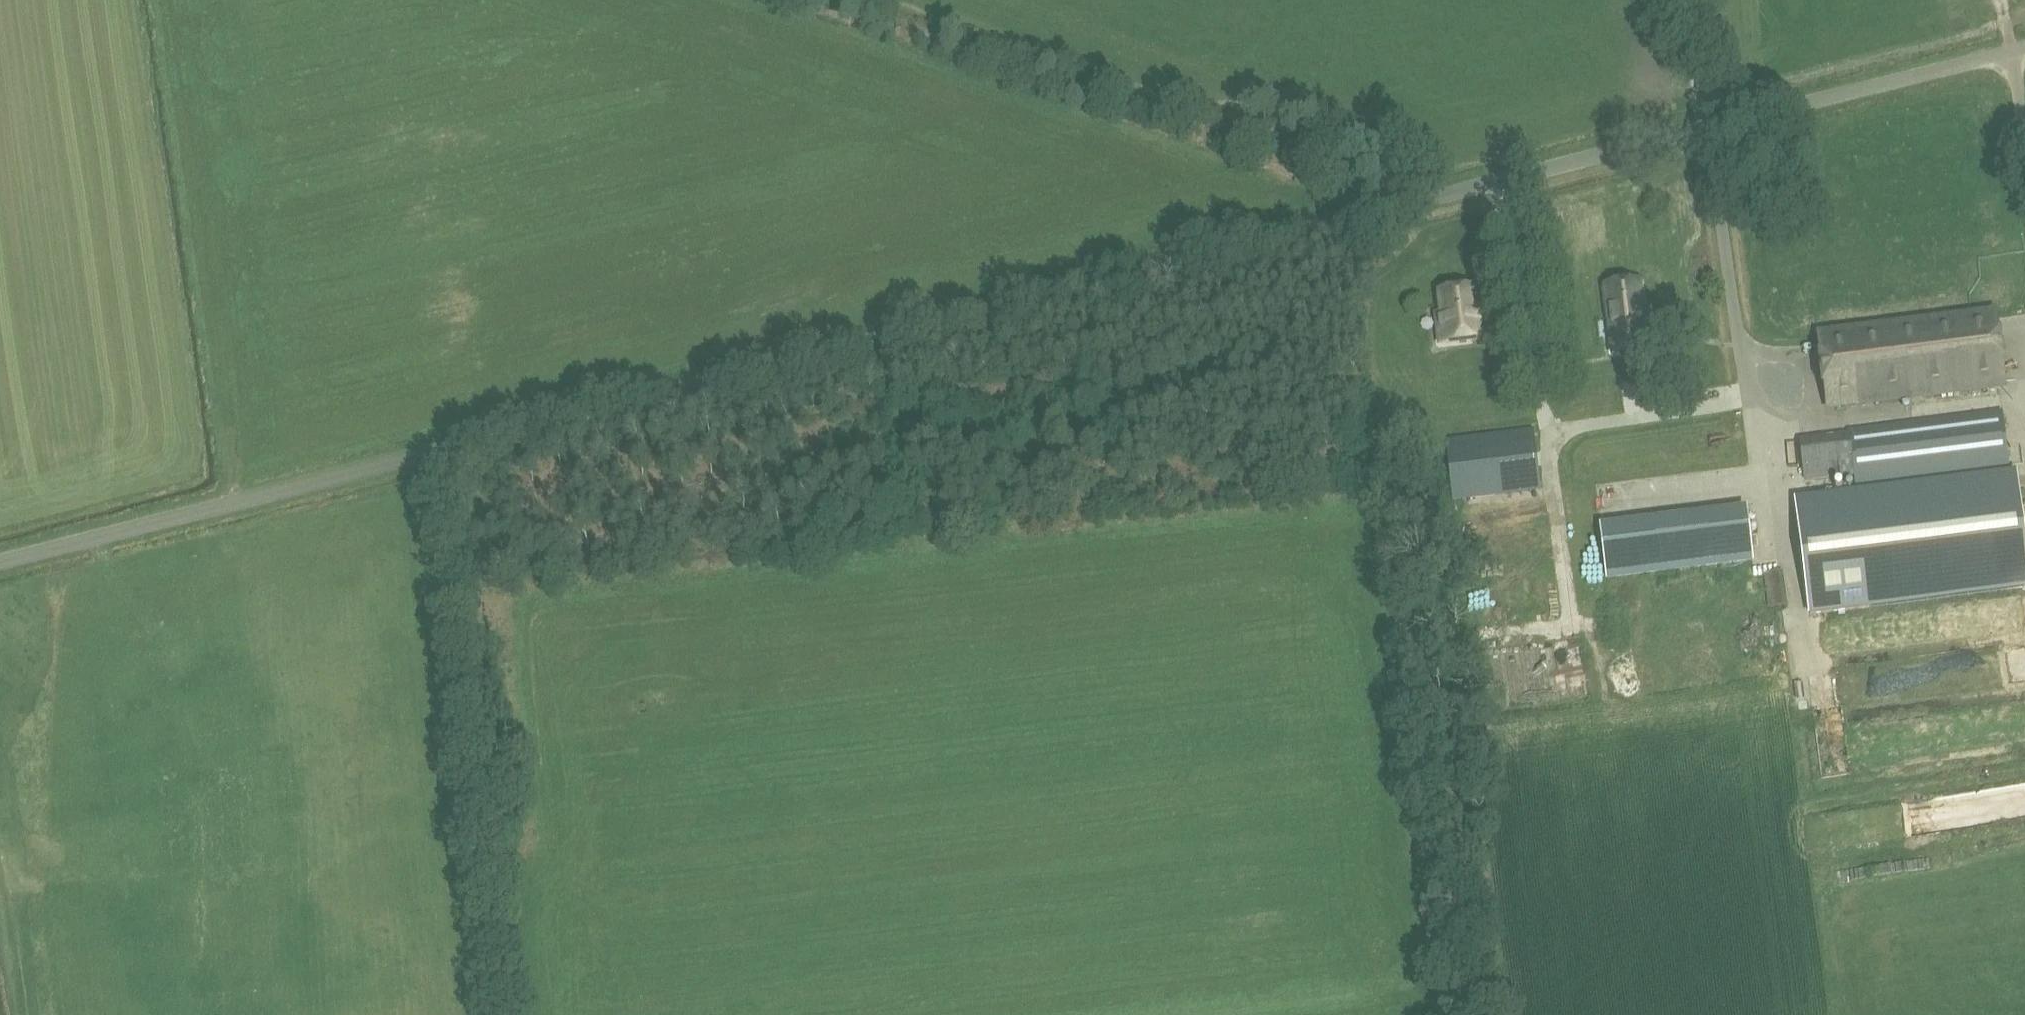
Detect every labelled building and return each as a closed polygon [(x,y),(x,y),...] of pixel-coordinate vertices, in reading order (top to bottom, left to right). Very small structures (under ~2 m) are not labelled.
[(1606,287),(1613,353),(1652,348),(1649,323),(1644,324),(1640,283),(1606,287)] [(1440,341),(1479,337),(1478,326),(1484,325),(1481,304),(1476,304),(1474,288),(1440,292),(1444,324),(1438,325),(1440,341)] [(1999,385),(1990,313),(1823,335),(1833,406),(1999,385)] [(1851,433),(1856,472),(1840,475),(1841,490),(2010,469),(2003,407),(1848,427),(1849,433),(1851,433)] [(1454,499),(1540,488),(1533,430),(1447,441),(1454,499)] [(1849,433),(1799,439),(1804,480),(1856,472),(1851,433),(1849,433)] [(1869,606),(1868,599),(2021,580),(2008,472),(1808,497),(1821,612),(1869,606)] [(458,507),(446,510),(448,516),(460,513),(458,507)] [(1753,563),(1746,507),(1599,525),(1606,581),(1753,563)] [(1783,571),(1764,573),(1768,607),(1788,605),(1783,571)] [(1591,668),(1581,669),(1582,689),(1593,688),(1591,668)]
